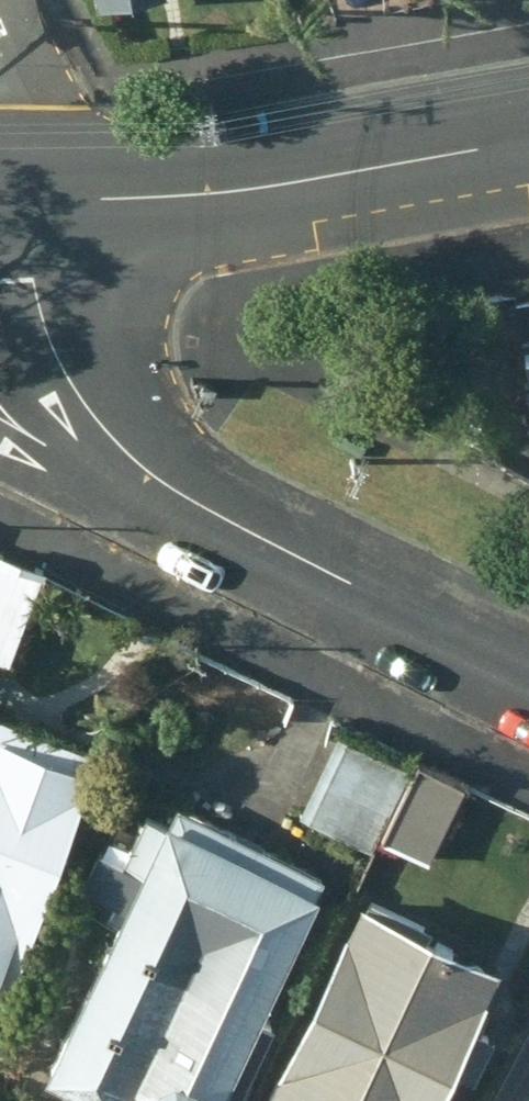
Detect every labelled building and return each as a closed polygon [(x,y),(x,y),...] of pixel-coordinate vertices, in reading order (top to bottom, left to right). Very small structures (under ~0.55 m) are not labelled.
[(82,10),(135,0),(80,0),(82,10)] [(0,565),(0,660),(13,665),(46,574),(2,559),(0,565)] [(82,748),(0,715),(0,959),(82,748)] [(361,842),(398,765),(329,729),(290,808),(361,842)] [(458,779),(407,754),(371,829),(421,855),(458,779)] [(108,894),(22,1053),(44,1065),(46,1077),(67,1088),(79,1085),(107,1100),(192,1100),(207,1075),(226,1085),(259,1016),(243,1006),(314,870),(170,796),(161,814),(153,809),(150,815),(135,807),(112,852),(90,842),(72,876),(108,894)] [(480,1030),(482,1028),(457,1014),(456,1014),(483,961),(486,957),(349,887),(346,891),(241,1100),(410,1100),(436,1053),(461,1067),(480,1030)]
